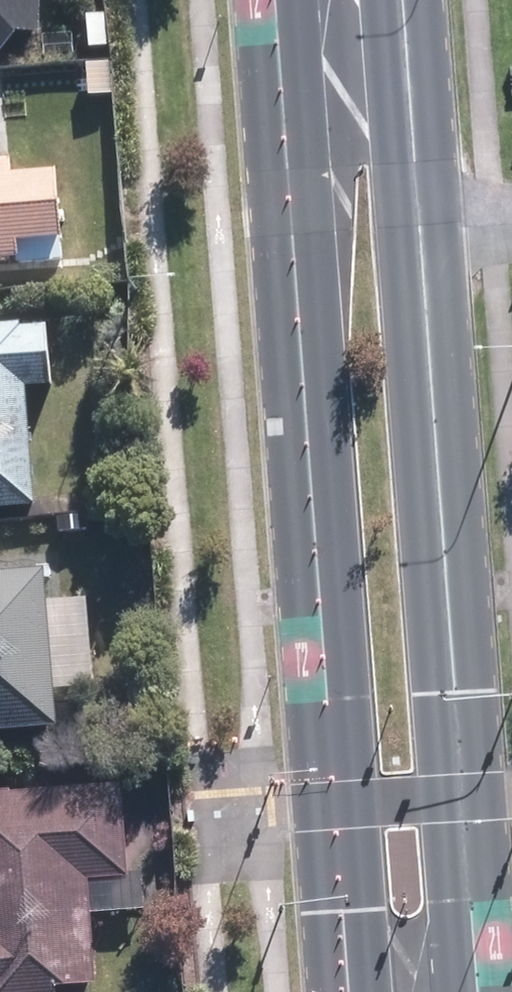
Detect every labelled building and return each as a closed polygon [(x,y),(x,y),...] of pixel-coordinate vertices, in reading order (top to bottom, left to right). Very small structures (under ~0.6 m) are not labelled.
[(25,31),(26,0),(0,0),(0,31),(25,31)] [(25,268),(25,243),(62,243),(61,175),(24,176),(23,163),(0,163),(0,268),(25,268)] [(37,508),(33,391),(53,391),(51,325),(0,326),(0,509),(37,508)] [(32,735),(26,582),(0,583),(0,736),(32,735)] [(45,988),(84,986),(81,882),(112,881),(110,794),(0,798),(0,991),(45,991),(45,988)]
